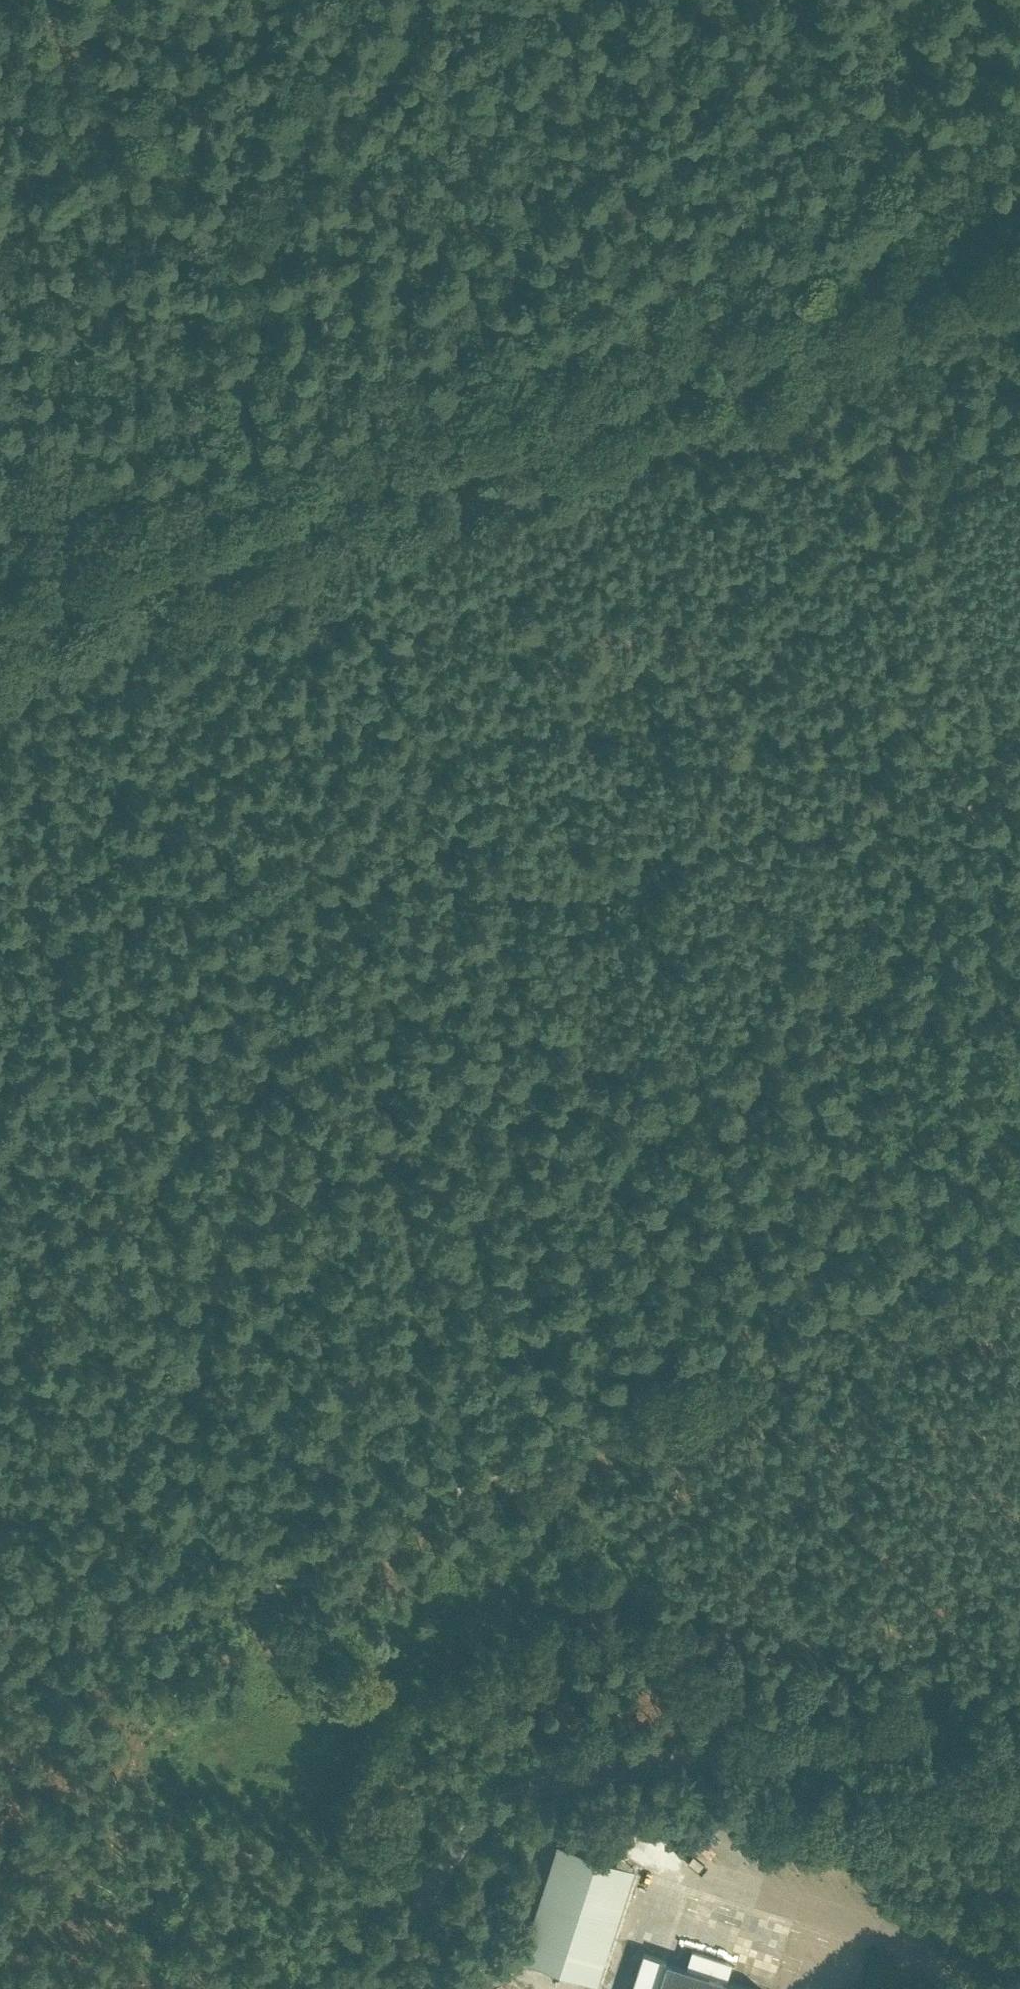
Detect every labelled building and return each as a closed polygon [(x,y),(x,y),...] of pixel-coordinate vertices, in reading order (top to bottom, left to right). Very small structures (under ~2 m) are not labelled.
[(604,1976),(634,1859),(554,1838),(523,1955),(604,1976)] [(666,1959),(656,1988),(759,1988),(666,1959)]
